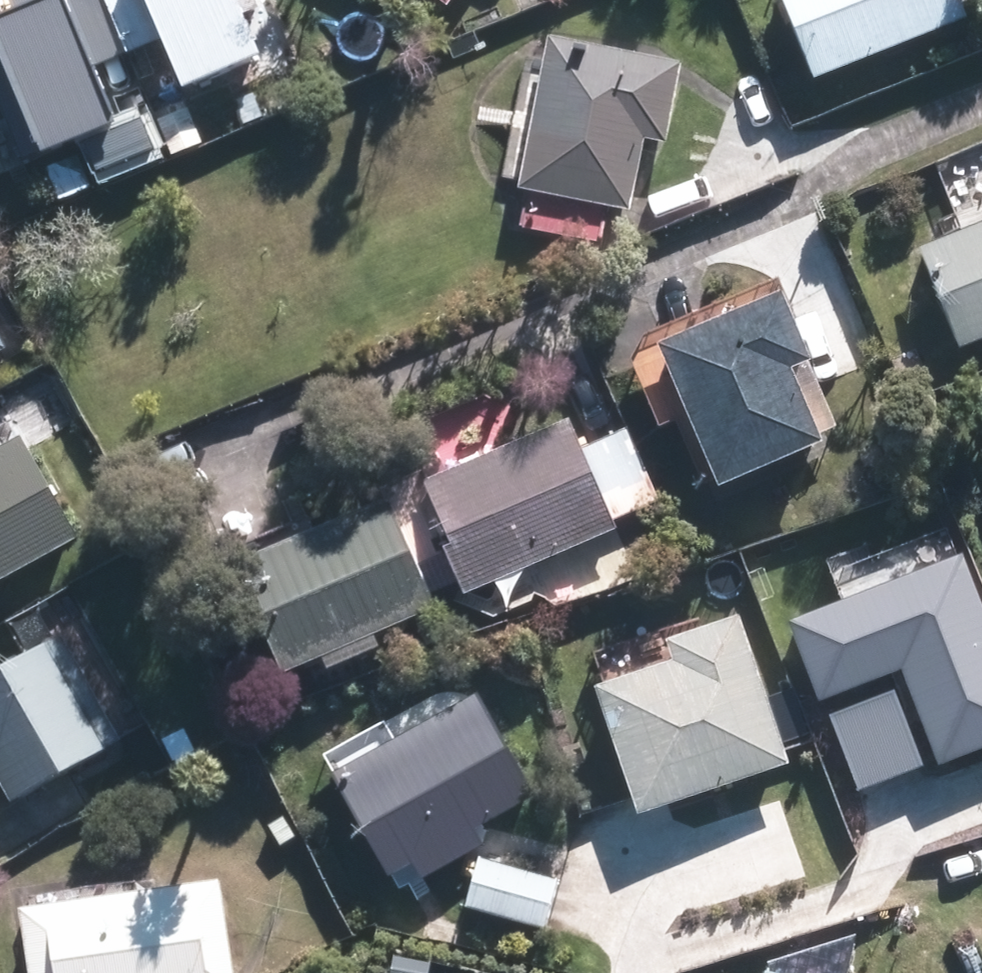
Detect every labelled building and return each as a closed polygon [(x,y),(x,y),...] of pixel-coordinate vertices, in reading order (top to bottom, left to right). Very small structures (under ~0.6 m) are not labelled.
[(0,31),(0,85),(34,166),(114,132),(95,87),(160,60),(179,105),(259,72),(229,0),(76,0),(0,31)] [(810,81),(966,18),(958,0),(777,0),(810,81)] [(677,61),(546,35),(515,191),(525,193),(519,227),(623,247),(644,139),(661,142),(677,61)] [(916,249),(956,345),(981,334),(981,222),(916,249)] [(854,323),(836,280),(794,298),(813,341),(854,323)] [(775,291),(650,343),(710,485),(818,440),(787,367),(804,360),(775,291)] [(572,415),(419,473),(464,591),(618,533),(572,415)] [(0,442),(0,575),(74,532),(16,433),(0,442)] [(383,496),(236,560),(284,670),(431,605),(383,496)] [(960,728),(867,606),(740,701),(832,823),(960,728)] [(57,635),(0,668),(0,792),(8,806),(119,741),(57,635)] [(475,690),(327,771),(385,876),(410,863),(419,878),(482,844),(473,827),(533,795),(475,690)] [(560,883),(479,857),(463,905),(543,931),(560,883)] [(218,880),(12,906),(21,972),(230,972),(218,880)]
